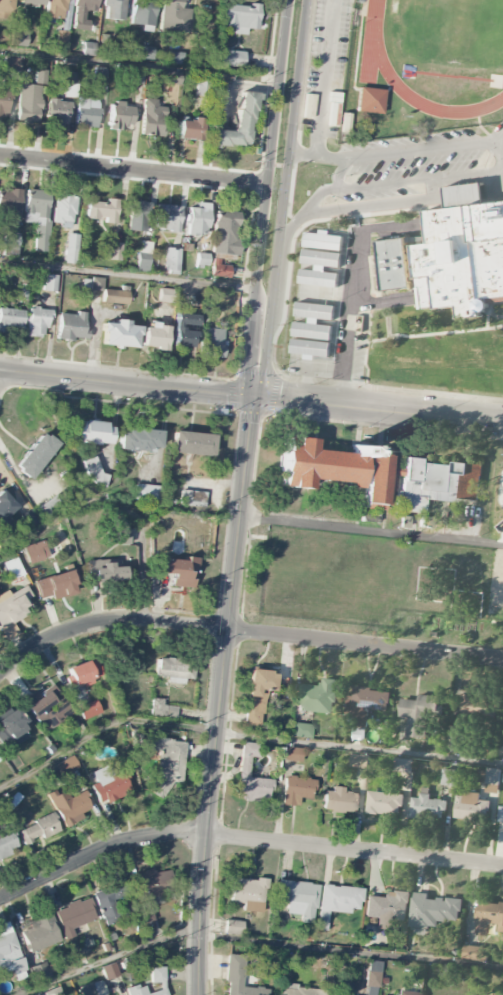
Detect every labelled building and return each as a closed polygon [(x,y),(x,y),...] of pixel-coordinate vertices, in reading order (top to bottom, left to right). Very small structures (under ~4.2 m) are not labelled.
[(10,18),(10,0),(0,0),(0,18),(10,18)] [(44,17),(64,18),(65,0),(45,0),(44,17)] [(95,10),(96,0),(74,0),(73,8),(95,10)] [(124,20),(125,0),(103,0),(103,5),(106,6),(105,19),(124,20)] [(156,0),(133,0),(130,23),(153,26),(156,0)] [(188,8),(183,7),(183,0),(161,0),(160,31),(187,32),(188,8)] [(257,29),(259,7),(222,3),(220,26),(233,27),(232,33),(245,34),(246,29),(257,29)] [(67,47),(68,31),(57,30),(56,46),(67,47)] [(10,32),(9,46),(26,46),(27,32),(10,32)] [(82,54),(93,56),(95,43),(83,41),(82,54)] [(138,59),(153,59),(153,47),(138,47),(138,59)] [(216,66),(243,67),(244,51),(216,50),(216,66)] [(183,65),(184,52),(167,51),(166,63),(183,65)] [(4,69),(19,71),(21,58),(5,57),(4,69)] [(104,82),(106,68),(95,67),(93,80),(104,82)] [(45,84),(46,70),(35,70),(35,84),(45,84)] [(75,95),(76,72),(64,72),(63,95),(75,95)] [(180,72),(163,72),(163,84),(180,84),(180,72)] [(40,85),(18,84),(17,122),(39,123),(40,85)] [(9,117),(10,89),(0,88),(0,117),(9,117)] [(355,111),(381,114),(384,93),(358,90),(355,111)] [(209,144),(250,146),(253,93),(238,92),(236,131),(210,129),(209,144)] [(96,127),(99,99),(77,97),(74,125),(96,127)] [(164,107),(157,107),(157,99),(143,99),(141,135),(163,136),(164,107)] [(68,124),(69,100),(48,100),(47,123),(68,124)] [(132,125),(133,107),(124,106),(124,103),(110,102),(108,129),(123,130),(123,125),(132,125)] [(200,140),(201,120),(178,119),(177,139),(200,140)] [(22,190),(7,188),(7,192),(0,191),(0,214),(18,216),(22,190)] [(34,251),(46,252),(48,191),(25,190),(24,223),(35,223),(34,251)] [(73,226),(74,195),(55,194),(53,225),(73,226)] [(118,199),(107,198),(107,203),(87,201),(85,218),(105,220),(104,223),(115,224),(118,199)] [(423,208),(502,198),(502,300),(418,310),(410,243),(427,241),(423,208)] [(129,201),(128,231),(146,231),(147,202),(129,201)] [(209,203),(196,202),(196,208),(188,207),(187,234),(208,234),(209,203)] [(179,231),(180,205),(156,204),(155,231),(179,231)] [(238,255),(239,212),(214,211),(213,254),(238,255)] [(18,232),(3,232),(2,255),(18,255),(18,232)] [(64,263),(76,264),(77,234),(66,233),(64,263)] [(374,239),(402,236),(409,287),(380,291),(374,239)] [(135,270),(147,272),(152,243),(140,241),(135,270)] [(120,261),(122,243),(109,242),(107,260),(120,261)] [(163,273),(179,274),(180,249),(164,248),(163,273)] [(208,266),(208,253),(197,253),(196,266),(208,266)] [(220,258),(212,258),(212,277),(229,277),(230,265),(220,265),(220,258)] [(58,275),(44,274),(43,291),(57,292),(58,275)] [(90,290),(102,291),(103,278),(91,277),(90,290)] [(158,301),(174,303),(175,289),(159,288),(158,301)] [(128,291),(103,290),(102,303),(127,304),(128,291)] [(26,335),(45,338),(49,309),(30,307),(26,335)] [(0,309),(0,331),(22,332),(24,310),(0,309)] [(58,314),(57,338),(87,340),(88,330),(84,329),(85,312),(77,312),(77,315),(58,314)] [(173,346),(193,347),(194,332),(183,331),(183,325),(196,326),(197,314),(174,313),(173,346)] [(102,346),(137,347),(138,326),(128,326),(128,320),(114,320),(114,323),(103,323),(102,346)] [(165,349),(167,326),(158,326),(158,323),(149,322),(149,328),(143,327),(141,348),(165,349)] [(224,329),(201,328),(200,356),(222,357),(224,329)] [(110,423),(74,422),(74,442),(110,444),(110,423)] [(160,431),(119,429),(118,449),(159,451),(160,431)] [(171,453),(211,457),(214,435),(174,430),(171,453)] [(30,479),(57,444),(41,432),(14,467),(30,479)] [(280,486),(308,489),(309,479),(347,483),(347,487),(362,489),(361,503),(389,505),(392,475),(399,476),(400,467),(393,467),(394,457),(361,454),(362,447),(351,446),(350,454),(312,450),(313,441),(284,438),(280,486)] [(102,475),(94,456),(82,461),(93,488),(107,483),(103,474),(102,475)] [(135,498),(159,501),(160,486),(136,484),(135,498)] [(179,504),(204,508),(206,492),(181,489),(179,504)] [(16,507),(0,490),(0,521),(16,507)] [(43,520),(62,506),(55,495),(35,509),(43,520)] [(38,523),(29,509),(20,515),(29,529),(38,523)] [(129,528),(115,529),(116,545),(129,544),(129,528)] [(23,547),(29,564),(49,557),(43,540),(23,547)] [(193,588),(193,576),(197,576),(198,557),(185,557),(185,560),(160,559),(159,574),(171,574),(171,587),(193,588)] [(87,562),(88,583),(125,581),(124,566),(112,567),(111,560),(87,562)] [(39,599),(51,595),(53,600),(79,591),(72,569),(34,581),(39,599)] [(32,609),(27,599),(31,596),(25,585),(10,594),(8,591),(0,596),(0,631),(6,641),(18,634),(11,621),(32,609)] [(183,684),(183,678),(192,679),(194,662),(156,658),(154,675),(168,677),(167,682),(183,684)] [(64,669),(71,687),(82,682),(84,687),(99,681),(90,659),(64,669)] [(275,691),(276,672),(249,670),(245,725),(262,726),(265,690),(275,691)] [(321,687),(301,684),(298,710),(333,714),(337,680),(322,679),(321,687)] [(71,716),(54,683),(23,698),(40,731),(71,716)] [(389,691),(353,689),(353,697),(346,696),(346,715),(355,715),(354,728),(368,728),(368,710),(388,711),(389,691)] [(399,717),(408,718),(407,737),(425,739),(427,716),(436,717),(438,697),(418,695),(418,701),(400,699),(399,717)] [(458,715),(489,718),(491,698),(461,695),(458,715)] [(163,705),(163,699),(152,698),(150,716),(176,718),(177,706),(163,705)] [(77,707),(82,720),(100,713),(96,700),(77,707)] [(2,746),(12,739),(15,744),(27,736),(20,725),(24,722),(13,707),(0,716),(0,744),(2,746)] [(312,724),(293,723),(291,736),(310,739),(312,724)] [(140,747),(141,729),(131,729),(131,747),(140,747)] [(186,741),(151,737),(149,751),(158,751),(153,793),(169,795),(171,781),(181,782),(186,741)] [(237,799),(264,800),(265,790),(272,791),(272,779),(249,778),(250,757),(257,757),(258,743),(241,742),(237,799)] [(301,762),(302,748),(284,747),(283,760),(301,762)] [(368,769),(369,755),(351,754),(350,768),(368,769)] [(53,765),(59,777),(78,767),(72,756),(53,765)] [(413,760),(395,759),(394,773),(413,774),(413,760)] [(90,785),(99,804),(130,787),(122,772),(113,776),(107,764),(91,772),(96,782),(90,785)] [(479,783),(486,783),(485,793),(499,794),(500,770),(479,769),(479,783)] [(442,786),(456,787),(456,770),(443,770),(442,786)] [(284,776),(282,804),(299,805),(299,798),(314,799),(316,778),(284,776)] [(356,814),(358,793),(344,792),(344,790),(324,788),(322,810),(356,814)] [(410,817),(445,820),(446,801),(430,800),(430,789),(421,788),(421,799),(412,798),(410,817)] [(64,827),(82,818),(79,814),(91,808),(82,791),(69,798),(65,789),(56,794),(54,790),(46,794),(64,827)] [(367,814),(400,815),(401,794),(368,792),(367,814)] [(455,820),(489,820),(489,801),(480,801),(480,794),(456,794),(455,820)] [(17,830),(25,846),(58,830),(51,814),(17,830)] [(11,857),(8,849),(15,847),(11,830),(0,834),(0,860),(11,857)] [(154,932),(151,896),(171,894),(169,870),(135,873),(140,933),(154,932)] [(263,913),(266,881),(232,877),(229,903),(243,904),(242,911),(263,913)] [(275,899),(287,900),(286,913),(301,914),(300,921),(315,922),(317,883),(277,881),(275,899)] [(363,888),(321,885),(318,930),(326,930),(327,911),(350,913),(350,909),(361,910),(363,888)] [(365,918),(407,920),(409,893),(383,892),(383,897),(366,896),(365,918)] [(409,927),(437,929),(438,920),(460,922),(462,901),(428,898),(428,894),(412,893),(409,927)] [(54,910),(65,939),(74,936),(71,928),(96,919),(88,898),(54,910)] [(489,936),(490,931),(502,933),(502,903),(479,901),(476,935),(489,936)] [(28,923),(30,929),(21,933),(30,953),(60,940),(49,914),(28,923)] [(244,922),(225,920),(224,933),(242,935),(244,922)] [(12,931),(0,935),(0,969),(3,968),(6,975),(24,969),(12,931)] [(487,962),(488,947),(463,946),(462,961),(487,962)] [(268,988),(243,986),(245,955),(227,954),(225,983),(227,983),(226,994),(268,994),(268,988)] [(379,987),(380,961),(367,961),(366,986),(379,987)] [(33,983),(51,979),(46,962),(29,967),(33,983)] [(105,980),(118,976),(114,963),(101,966),(105,980)] [(128,994),(167,994),(164,986),(165,967),(151,967),(151,982),(160,983),(160,990),(147,994),(145,986),(133,986),(126,988),(128,994)] [(102,980),(79,987),(82,994),(107,994),(102,980)] [(351,981),(342,981),(342,985),(331,985),(331,994),(351,994),(351,981)] [(324,988),(279,985),(278,994),(323,994),(324,988)]
